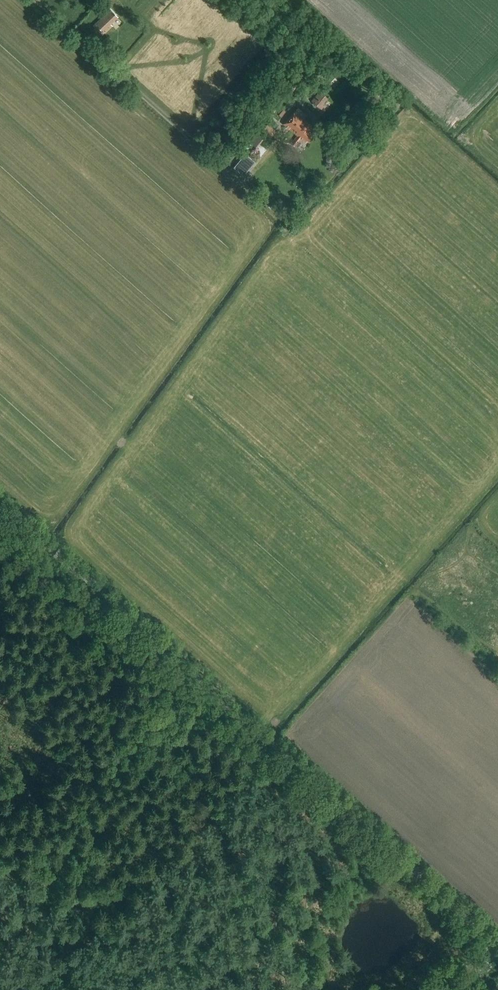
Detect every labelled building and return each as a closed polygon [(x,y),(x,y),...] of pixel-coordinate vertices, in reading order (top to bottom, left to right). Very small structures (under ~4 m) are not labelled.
[(102,35),(111,26),(110,25),(118,18),(109,9),(102,16),(103,17),(94,26),(102,35)] [(309,92),(302,87),(297,94),(304,99),(309,92)] [(392,106),(395,102),(384,90),(380,94),(392,106)] [(322,109),(325,106),(323,104),(328,99),(320,92),(312,101),(322,109)] [(307,115),(298,108),(294,112),(294,111),(283,124),(298,136),(291,143),(295,146),(299,142),(298,142),(301,139),(305,142),(307,141),(309,143),(314,136),(307,130),(311,126),(303,119),(307,115)] [(271,138),(277,131),(267,124),(262,131),(271,138)] [(257,148),(264,140),(256,133),(249,142),(257,148)] [(245,157),(237,166),(247,175),(255,166),(245,157)]
